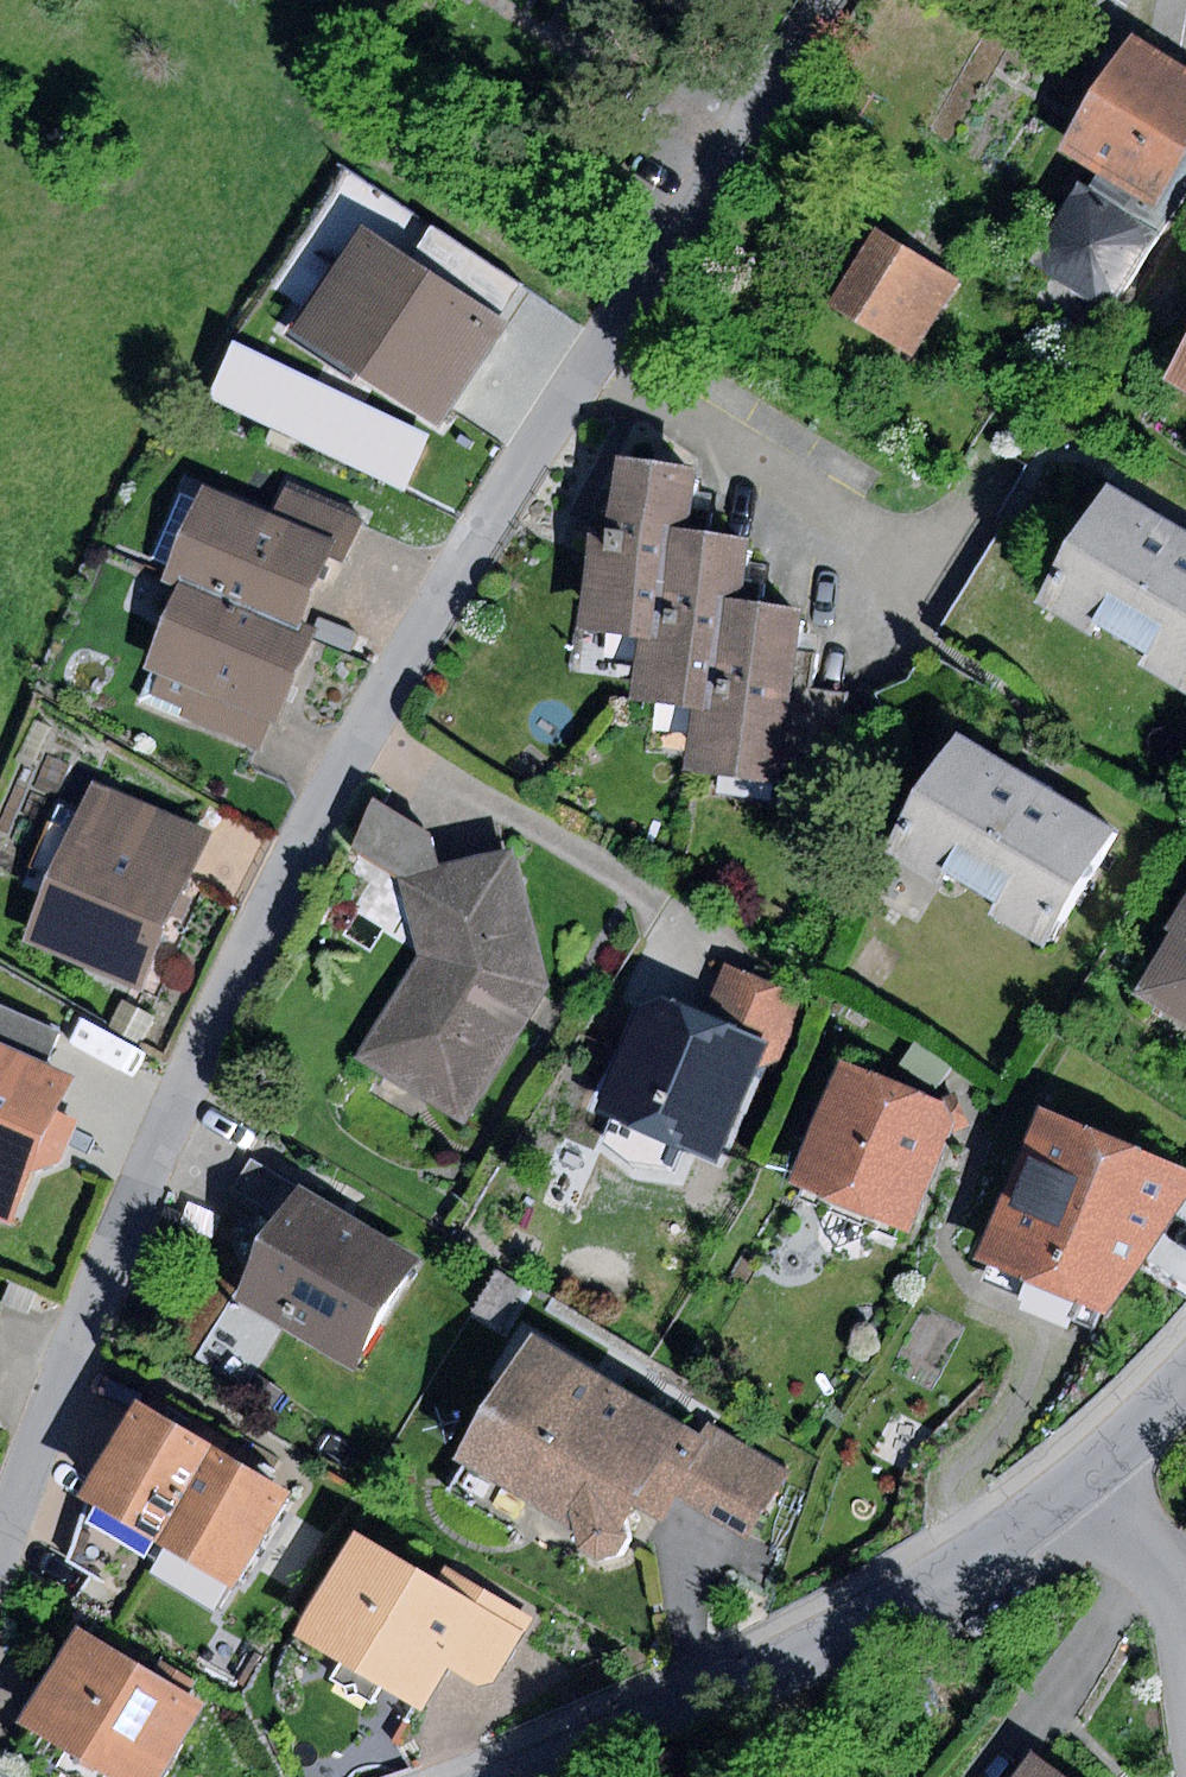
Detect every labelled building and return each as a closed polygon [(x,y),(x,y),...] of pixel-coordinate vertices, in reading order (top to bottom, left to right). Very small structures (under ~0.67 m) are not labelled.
[(1136,37),(1064,151),(1100,173),(1154,207),(1185,156),(1185,69),(1136,37)] [(1100,173),(1090,190),(1080,184),(1031,261),(1111,311),(1185,191),(1185,156),(1154,207),(1100,173)] [(411,255),(362,223),(294,328),(441,423),(509,318),(502,313),(411,255)] [(431,224),(411,255),(502,313),(522,282),(431,224)] [(959,278),(879,230),(836,302),(915,350),(959,278)] [(255,331),(227,375),(313,431),(342,387),(255,331)] [(1167,380),(1185,391),(1185,347),(1167,380)] [(697,468),(620,458),(609,534),(588,531),(576,626),(638,634),(656,637),(671,526),(688,528),(697,468)] [(272,514),(205,486),(167,577),(181,582),(300,632),(338,542),(272,514)] [(284,486),(272,514),(338,542),(354,549),(366,520),(284,486)] [(1109,488),(1070,551),(1041,604),(1089,634),(1097,620),(1154,654),(1147,665),(1185,689),(1185,535),(1109,488)] [(1041,604),(1070,551),(1008,517),(941,636),(1003,671),(1041,604)] [(748,537),(688,528),(671,526),(656,637),(638,634),(629,700),(693,710),(708,712),(724,595),(740,597),(748,537)] [(300,632),(181,582),(146,669),(160,675),(272,720),(279,723),(313,638),(300,632)] [(799,652),(806,606),(740,597),(724,595),(708,712),(693,710),(685,773),(781,786),(786,748),(799,652)] [(817,654),(799,652),(786,748),(839,755),(846,697),(813,693),(817,654)] [(272,720),(160,675),(152,694),(185,707),(180,718),(261,750),(272,720)] [(1034,783),(956,736),(886,851),(936,882),(945,868),(1002,902),(995,913),(1047,945),(1115,832),(1034,783)] [(211,834),(92,785),(26,942),(144,992),(211,834)] [(401,875),(440,866),(432,832),(373,800),(349,847),(401,875)] [(550,988),(516,849),(440,866),(401,875),(417,956),(356,1058),(464,1123),(550,988)] [(1165,926),(1172,931),(1133,994),(1185,1026),(1185,892),(1165,926)] [(725,965),(706,1014),(768,1038),(787,1046),(806,997),(725,965)] [(706,1014),(665,997),(638,1011),(595,1111),(612,1118),(601,1143),(633,1167),(672,1171),(683,1149),(715,1162),(768,1038),(706,1014)] [(123,998),(107,1026),(138,1044),(154,1016),(123,998)] [(47,1065),(62,1029),(0,1002),(0,1045),(47,1065)] [(0,1045),(0,1218),(11,1223),(35,1167),(61,1159),(78,1120),(58,1111),(73,1076),(47,1065),(0,1045)] [(947,1102),(842,1058),(788,1185),(912,1236),(958,1126),(947,1102)] [(1045,1107),(980,1258),(1106,1309),(1185,1198),(1185,1166),(1045,1107)] [(283,1218),(300,1188),(249,1160),(233,1191),(283,1218)] [(423,1257),(300,1188),(283,1218),(235,1303),(358,1372),(423,1257)] [(718,1436),(534,1328),(456,1460),(573,1529),(579,1550),(599,1561),(618,1556),(629,1537),(624,1529),(638,1506),(667,1523),(681,1500),(718,1436)] [(259,1374),(243,1397),(268,1415),(284,1392),(259,1374)] [(161,1542),(217,1449),(139,1402),(83,1496),(88,1499),(161,1542)] [(722,1430),(718,1436),(681,1500),(748,1540),(789,1469),(722,1430)] [(288,1492),(217,1449),(161,1542),(151,1559),(160,1564),(164,1577),(218,1609),(288,1492)] [(483,1607),(356,1534),(298,1636),(424,1709),(448,1667),(483,1607)] [(483,1607),(448,1667),(478,1685),(495,1683),(532,1621),(490,1595),(483,1607)] [(78,1628),(23,1723),(116,1776),(162,1776),(205,1702),(78,1628)] [(1033,1754),(1017,1776),(1066,1776),(1033,1754)]
